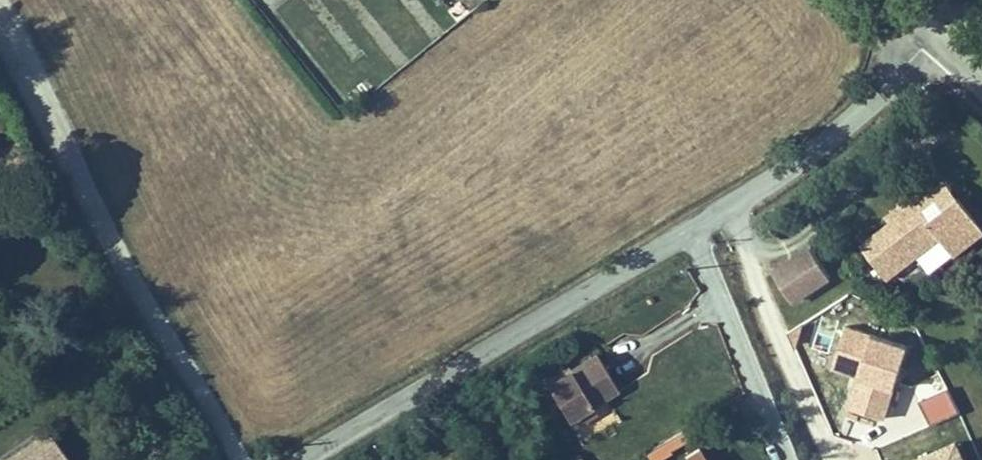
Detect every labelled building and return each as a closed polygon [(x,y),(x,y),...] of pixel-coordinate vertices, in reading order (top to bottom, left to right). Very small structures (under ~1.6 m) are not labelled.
[(923,209),(943,193),(938,186),(917,202),(923,209)] [(852,253),(879,286),(927,248),(939,262),(976,233),(949,200),(919,224),(913,216),(923,209),(917,202),(911,195),(878,222),(882,228),(852,253)] [(817,292),(798,262),(760,286),(779,316),(817,292)] [(585,368),(538,399),(561,438),(584,422),(582,416),(605,400),(596,385),(585,368)] [(48,440),(18,459),(61,459),(48,440)] [(561,459),(584,459),(580,452),(561,459)]
